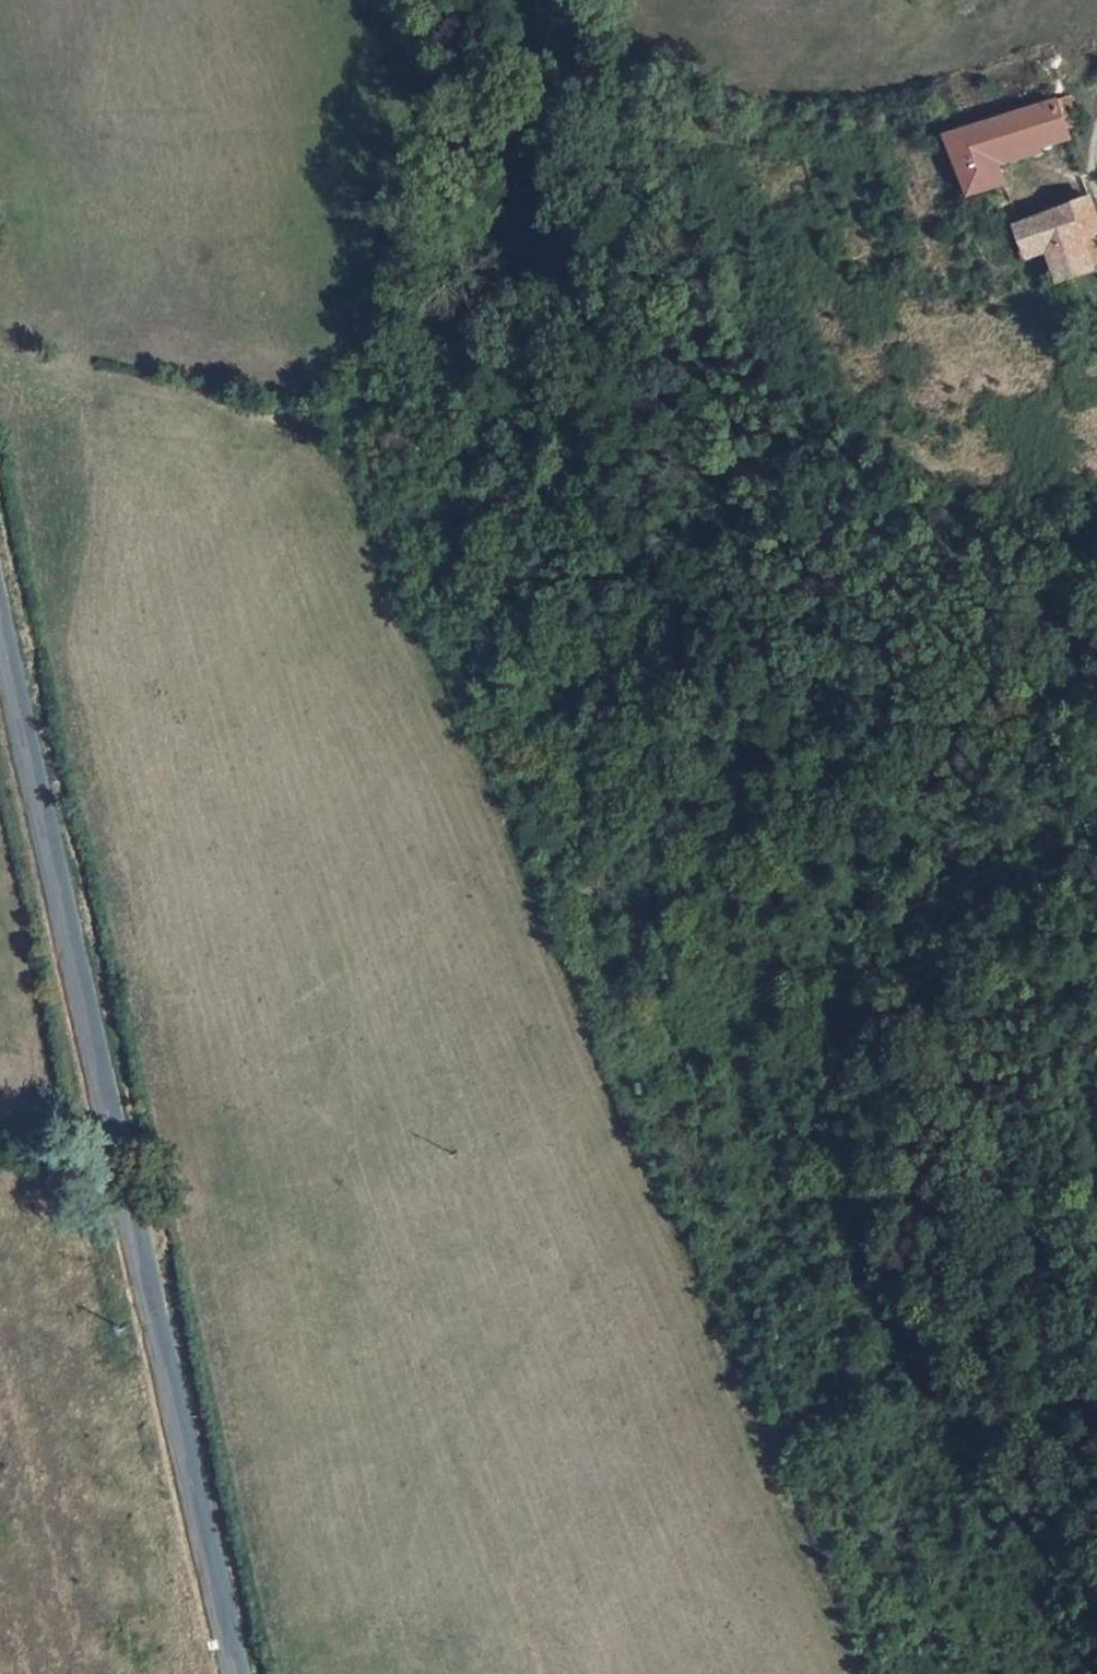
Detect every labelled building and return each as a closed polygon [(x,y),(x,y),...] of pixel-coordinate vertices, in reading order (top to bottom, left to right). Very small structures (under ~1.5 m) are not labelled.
[(1004,208),(996,184),(1073,161),(1065,139),(1076,136),(1077,136),(1071,121),(948,167),(967,219),(1004,208)] [(1092,218),(1016,241),(1026,273),(1053,265),(1073,258),(1079,278),(1090,275),(1085,256),(1096,253),(1096,235),(1092,218)] [(1096,273),(1096,253),(1085,256),(1090,275),(1096,273)] [(1058,285),(1079,278),(1073,258),(1053,265),(1058,285)] [(119,1398),(129,1396),(127,1386),(117,1388),(119,1398)]
